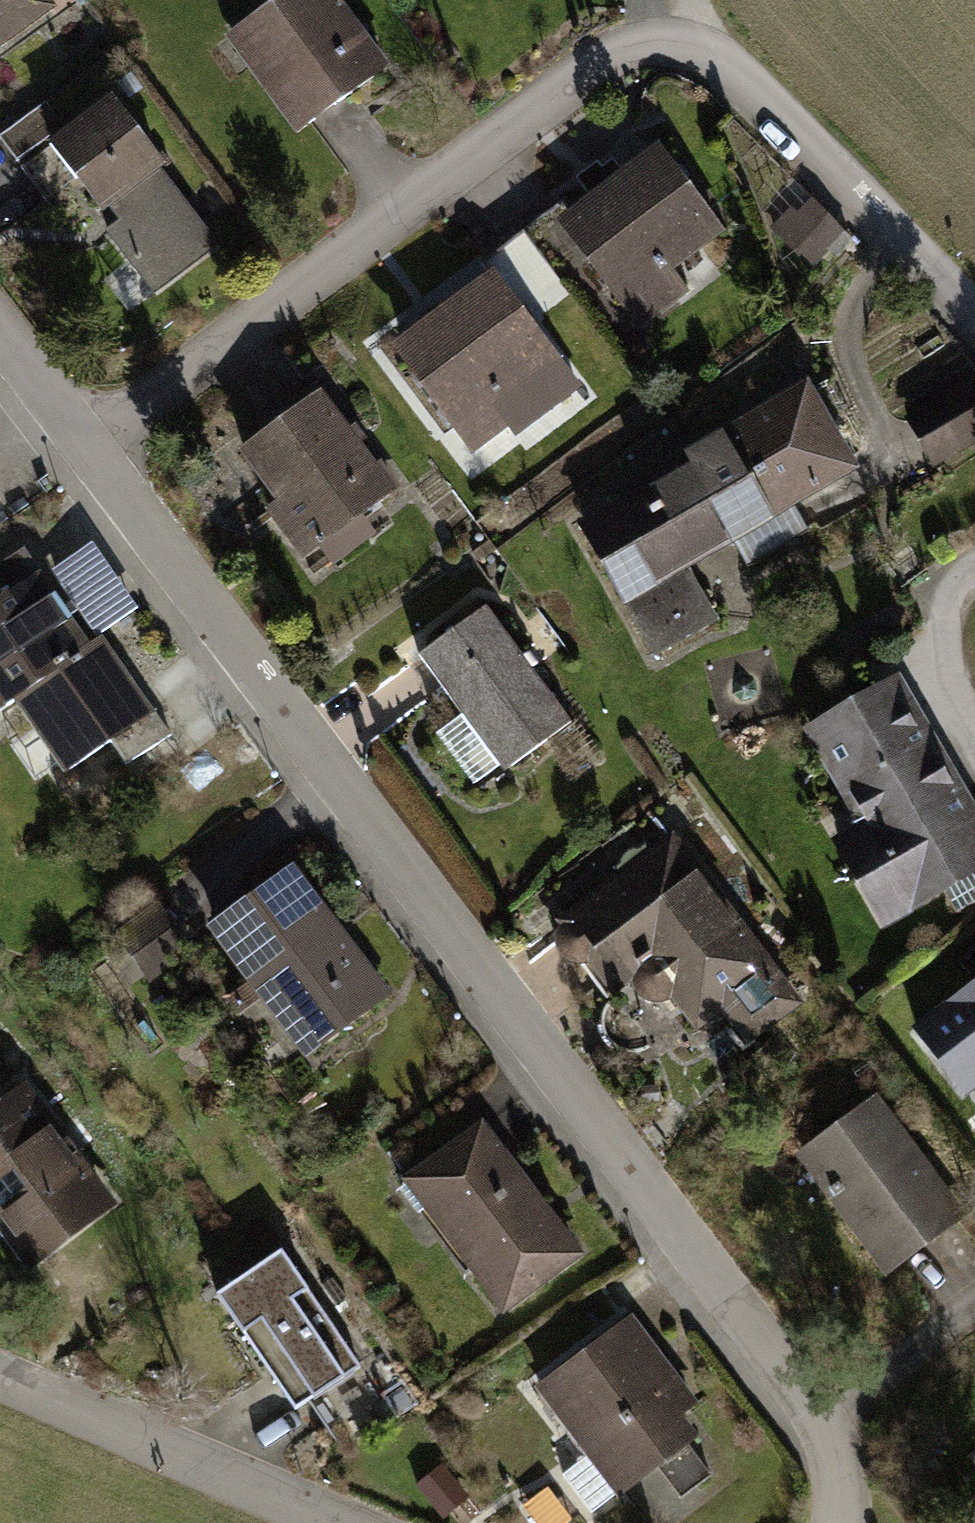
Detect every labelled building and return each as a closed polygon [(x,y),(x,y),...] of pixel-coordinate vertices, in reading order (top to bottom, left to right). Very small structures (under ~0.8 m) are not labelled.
[(44,5),(41,0),(0,0),(0,37),(44,5)] [(241,30),(308,121),(383,66),(334,0),(281,0),(241,30)] [(47,200),(78,176),(102,208),(115,198),(128,216),(107,231),(153,291),(214,245),(168,185),(163,189),(150,171),(160,163),(110,98),(21,166),(47,200)] [(63,124),(44,100),(0,133),(0,139),(16,160),(63,124)] [(597,251),(588,257),(590,260),(621,301),(718,229),(658,150),(625,175),(615,161),(582,186),(592,200),(572,214),(571,215),(597,251)] [(783,204),(792,213),(827,248),(835,255),(850,239),(799,189),(783,204)] [(562,200),(521,231),(560,282),(590,260),(588,257),(597,251),(571,215),(572,214),(562,200)] [(775,229),(811,265),(827,248),(792,213),(775,229)] [(492,275),(520,313),(560,282),(521,231),(480,262),(490,276),(492,275)] [(490,276),(404,340),(431,375),(422,382),(454,425),(551,353),(520,313),(492,275),(490,276)] [(851,467),(806,387),(655,472),(653,470),(611,494),(619,508),(585,527),(655,649),(712,617),(671,544),(722,515),(748,561),(803,530),(788,503),(851,467)] [(912,421),(934,458),(974,435),(974,408),(965,390),(912,421)] [(317,395),(244,449),(282,501),(270,511),(303,556),(390,493),(317,395)] [(95,539),(56,567),(99,628),(139,600),(95,539)] [(0,563),(0,696),(5,703),(18,695),(84,649),(34,577),(41,572),(23,547),(0,563)] [(486,605),(418,655),(461,714),(470,708),(511,765),(571,722),(486,605)] [(84,649),(18,695),(69,769),(109,741),(126,765),(170,734),(153,709),(146,713),(95,641),(84,649)] [(895,685),(815,731),(870,827),(842,843),(885,916),(974,865),(974,824),(895,685)] [(769,968),(670,840),(563,922),(566,926),(561,933),(558,940),(559,946),(562,953),(568,958),(575,961),(582,960),(589,957),(612,986),(657,952),(681,982),(671,990),(697,1023),(723,1003),(749,1037),(789,1006),(763,972),(769,968)] [(289,872),(216,926),(262,988),(273,980),(318,1041),(381,995),(289,872)] [(158,906),(117,936),(147,977),(188,947),(158,906)] [(919,1028),(965,1089),(974,1082),(974,986),(919,1028)] [(0,1111),(0,1210),(7,1205),(41,1250),(100,1206),(17,1098),(0,1111)] [(872,1101),(802,1152),(889,1269),(959,1217),(872,1101)] [(478,1128),(410,1179),(504,1305),(575,1252),(499,1150),(497,1152),(478,1128)] [(282,1251),(217,1294),(295,1410),(360,1366),(282,1251)] [(583,1355),(541,1387),(592,1453),(563,1476),(590,1511),(620,1489),(621,1490),(692,1436),(668,1404),(682,1393),(626,1319),(582,1353),(583,1355)]
